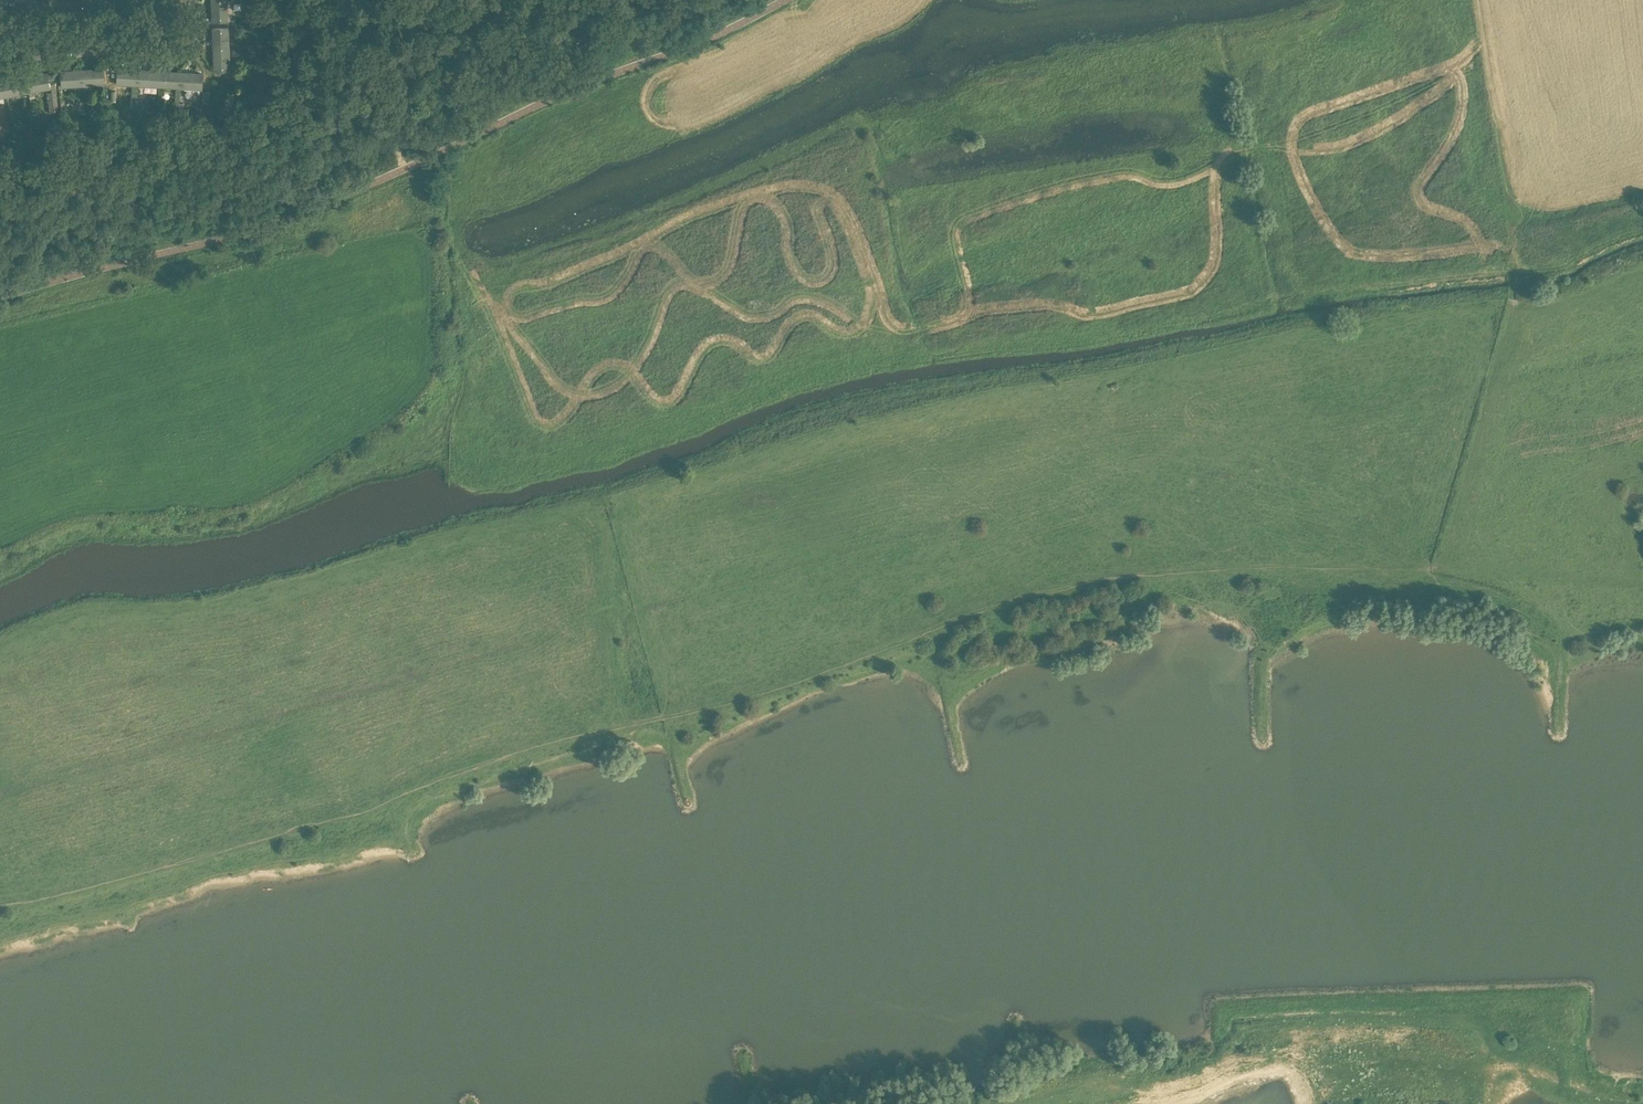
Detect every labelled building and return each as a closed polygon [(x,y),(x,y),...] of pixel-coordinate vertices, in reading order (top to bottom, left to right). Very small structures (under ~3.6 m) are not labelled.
[(213,21),(228,20),(227,0),(212,0),(213,21)] [(214,49),(229,49),(228,27),(213,28),(214,49)] [(253,39),(242,39),(242,44),(245,44),(245,48),(250,48),(254,48),(253,39)] [(229,49),(214,49),(215,71),(229,70),(229,49)] [(104,69),(83,70),(84,85),(105,83),(104,69)] [(118,69),(112,69),(111,83),(139,85),(140,70),(118,69)] [(84,85),(83,70),(61,72),(62,86),(84,85)] [(140,70),(139,85),(160,86),(161,71),(140,70)] [(161,71),(160,86),(181,87),(182,73),(161,71)] [(48,73),(26,77),(29,91),(50,87),(48,73)] [(203,74),(182,73),(181,87),(202,88),(203,74)] [(29,91),(26,77),(6,81),(9,95),(29,91)] [(0,82),(0,103),(10,101),(9,95),(6,81),(0,82)]
